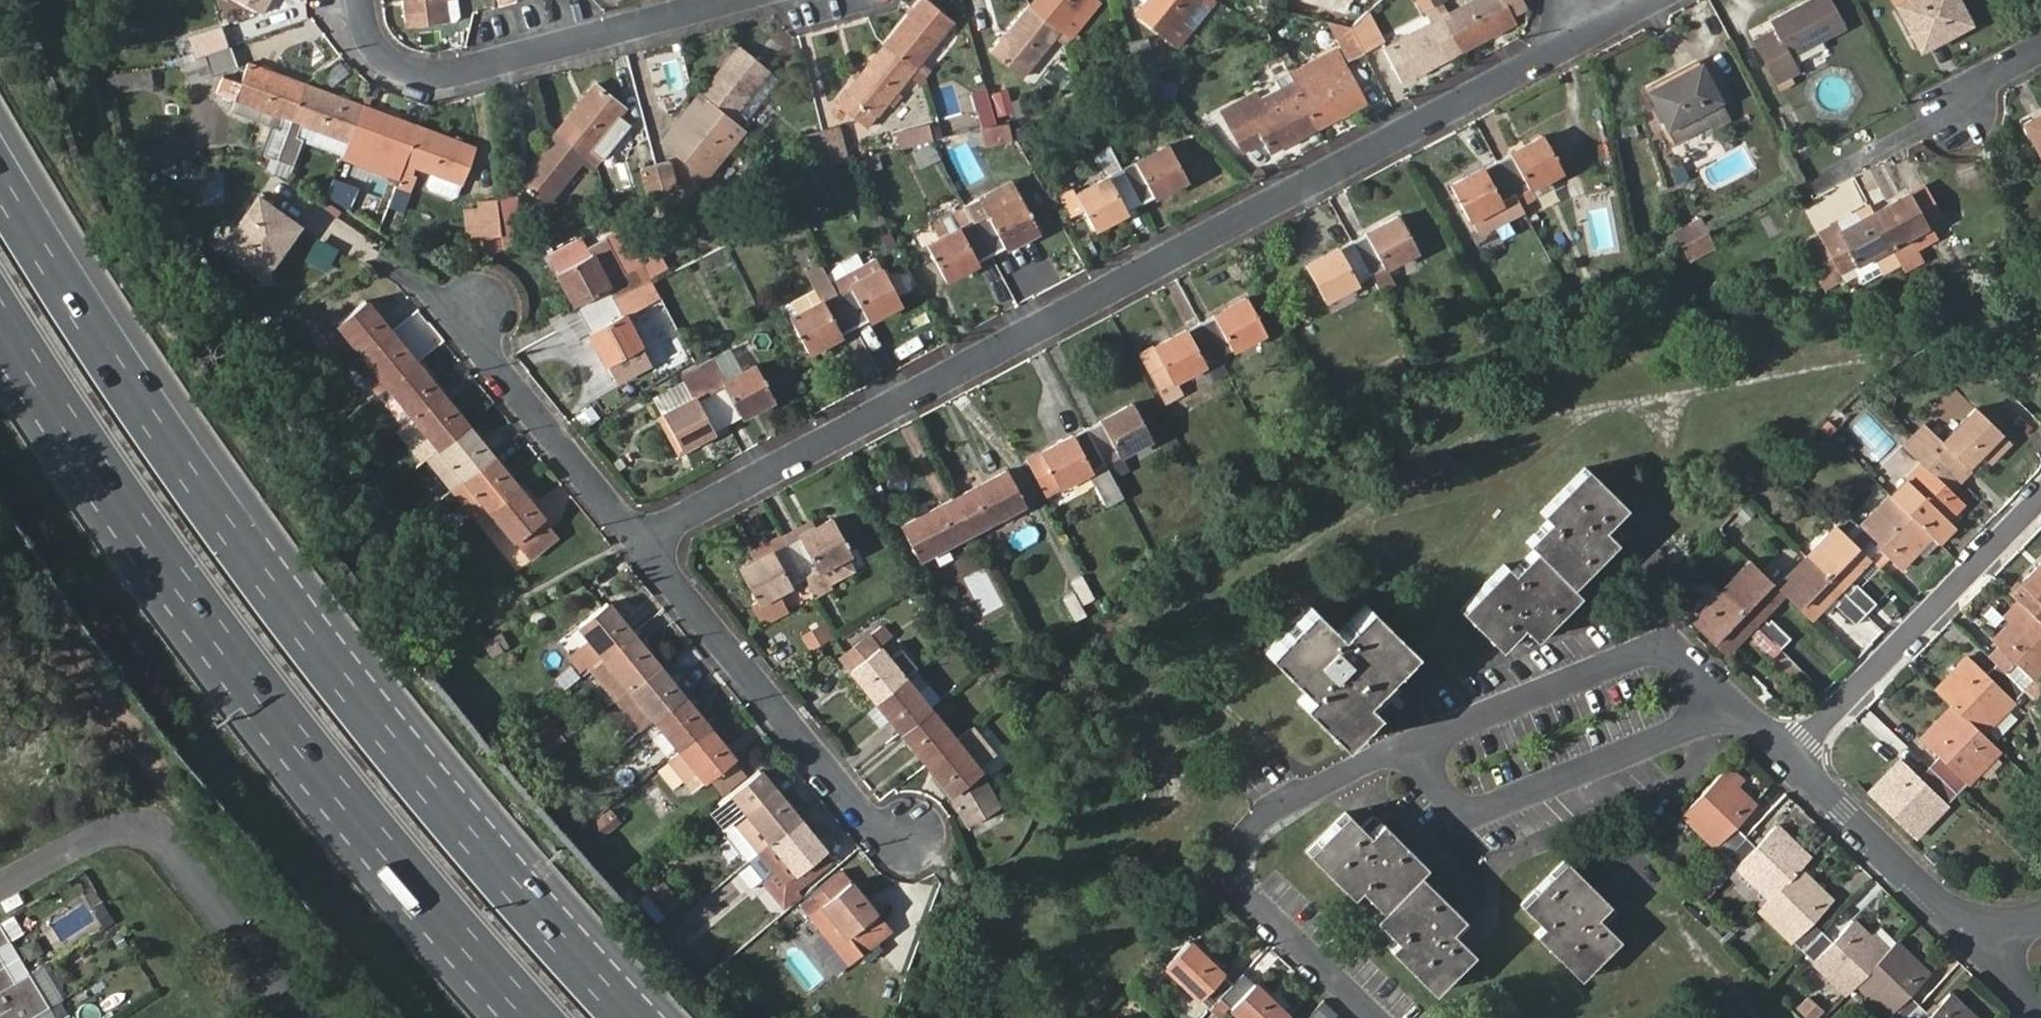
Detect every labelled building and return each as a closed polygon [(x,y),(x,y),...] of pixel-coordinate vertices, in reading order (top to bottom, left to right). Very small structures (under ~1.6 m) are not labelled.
[(262,14),(270,0),(237,0),(262,14)] [(407,27),(446,22),(443,0),(403,0),(407,27)] [(885,43),(923,75),(924,79),(932,70),(922,61),(954,23),(927,0),(920,0),(885,43)] [(1028,6),(1069,39),(1076,32),(1066,24),(1086,0),(1033,0),(1028,6)] [(1066,24),(1076,32),(1099,4),(1095,0),(1086,0),(1066,24)] [(1136,13),(1179,47),(1192,31),(1181,22),(1199,0),(1147,0),(1136,13)] [(1181,22),(1192,31),(1216,0),(1199,0),(1181,22)] [(1281,10),(1278,0),(1261,0),(1265,14),(1281,10)] [(1343,12),(1346,0),(1297,0),(1343,12)] [(1458,52),(1430,0),(1418,0),(1429,22),(1383,47),(1401,82),(1458,52)] [(1458,52),(1515,22),(1512,15),(1526,7),(1522,0),(1470,0),(1447,12),(1441,2),(1445,0),(1430,0),(1458,52)] [(1791,55),(1844,26),(1829,0),(1808,0),(1770,20),(1775,28),(1782,41),(1760,53),(1780,91),(1794,84),(1789,75),(1799,70),(1791,55)] [(1970,23),(1958,0),(1892,0),(1919,50),(1970,23)] [(1069,39),(1028,6),(991,51),(1022,77),(1056,38),(1065,45),(1069,39)] [(1366,10),(1349,25),(1363,52),(1383,42),(1366,10)] [(1349,25),(1329,20),(1349,60),(1363,52),(1349,25)] [(190,37),(195,54),(226,45),(219,28),(190,37)] [(1775,28),(1753,39),(1760,53),(1782,41),(1775,28)] [(1147,42),(1129,47),(1136,75),(1155,70),(1147,42)] [(923,75),(885,43),(835,103),(866,128),(910,78),(919,86),(924,79),(923,75)] [(230,47),(179,64),(181,85),(183,85),(212,75),(237,66),(230,47)] [(700,93),(730,118),(769,72),(738,47),(700,93)] [(1289,73),(1300,92),(1318,126),(1366,102),(1347,67),(1336,48),(1296,70),(1294,67),(1288,70),(1289,73)] [(1647,90),(1674,140),(1710,123),(1713,128),(1729,120),(1716,96),(1727,90),(1710,58),(1647,90)] [(277,160),(306,85),(248,62),(239,83),(222,77),(216,92),(235,100),(230,110),(272,127),(263,154),(277,160)] [(181,85),(179,64),(128,72),(105,76),(109,93),(129,89),(176,81),(177,87),(181,85)] [(730,118),(741,126),(778,80),(769,72),(730,118)] [(1295,84),(1289,73),(1276,80),(1280,87),(1260,98),(1256,91),(1222,109),(1244,150),(1263,141),(1269,152),(1318,126),(1300,92),(1295,84)] [(215,88),(212,75),(183,85),(186,98),(215,88)] [(1150,76),(1146,94),(1173,101),(1177,83),(1150,76)] [(274,173),(281,175),(287,178),(302,138),(343,154),(361,104),(306,85),(277,160),(274,170),(274,173)] [(555,132),(598,164),(603,158),(602,157),(592,150),(619,117),(624,110),(593,85),(555,132)] [(979,115),(993,111),(986,88),(973,92),(974,97),(979,115)] [(1005,88),(990,92),(996,116),(1011,112),(1005,88)] [(706,177),(746,130),(741,126),(730,118),(700,93),(660,140),(706,177)] [(946,105),(953,132),(981,124),(979,115),(974,97),(946,105)] [(403,163),(418,125),(361,104),(343,154),(389,172),(386,181),(395,184),(403,163)] [(1796,109),(1778,117),(1789,142),(1791,141),(1807,133),(1796,109)] [(981,124),(995,121),(993,111),(979,115),(981,124)] [(2040,156),(2040,113),(2023,123),(2040,156)] [(628,125),(619,117),(592,150),(602,157),(628,125)] [(895,127),(900,145),(932,136),(929,124),(928,120),(895,127)] [(937,122),(929,124),(932,136),(941,135),(937,122)] [(984,144),(1009,143),(1008,123),(983,124),(984,144)] [(476,146),(418,125),(403,163),(430,173),(461,185),(476,146)] [(821,131),(827,154),(846,150),(841,127),(821,131)] [(810,168),(829,163),(827,154),(821,131),(802,135),(810,168)] [(592,171),(598,164),(555,132),(517,179),(548,204),(581,163),(592,171)] [(1496,159),(1521,204),(1553,188),(1549,179),(1563,172),(1542,134),(1496,159)] [(1791,141),(1796,152),(1810,145),(1805,135),(1791,141)] [(1122,167),(1142,205),(1186,181),(1167,144),(1122,167)] [(829,163),(849,158),(846,150),(827,154),(829,163)] [(1094,229),(1142,205),(1122,167),(1119,169),(1110,151),(1096,158),(1099,165),(1069,181),(1094,229)] [(860,173),(882,167),(877,152),(856,158),(860,173)] [(1479,234),(1525,210),(1521,204),(1496,159),(1449,185),(1470,221),(1472,220),(1479,234)] [(678,188),(672,163),(656,168),(663,195),(666,206),(698,197),(700,196),(697,183),(678,188)] [(650,210),(666,206),(663,195),(656,168),(640,172),(650,210)] [(461,185),(430,173),(425,185),(428,190),(450,199),(457,196),(461,185)] [(1010,178),(964,202),(990,255),(1037,230),(1010,178)] [(1924,183),(1873,210),(1903,263),(1906,269),(1923,260),(1910,235),(1943,218),(1924,183)] [(500,237),(501,246),(518,241),(511,195),(496,197),(496,199),(500,237)] [(238,223),(268,270),(298,226),(257,196),(238,223)] [(500,237),(496,199),(475,202),(482,241),(500,237)] [(990,255),(964,202),(929,221),(937,237),(926,242),(945,279),(990,255)] [(1873,210),(1870,204),(1817,233),(1840,274),(1856,266),(1864,283),(1903,263),(1873,210)] [(1397,216),(1350,241),(1378,293),(1396,283),(1388,267),(1417,252),(1397,216)] [(1632,255),(1638,267),(1706,230),(1700,218),(1632,255)] [(265,274),(268,270),(238,223),(223,244),(265,274)] [(1821,283),(1840,274),(1817,233),(1799,242),(1821,283)] [(1378,293),(1350,241),(1306,264),(1325,300),(1339,293),(1347,309),(1378,293)] [(555,272),(580,319),(644,284),(636,268),(607,284),(590,253),(555,272)] [(875,257),(830,280),(855,327),(900,304),(875,257)] [(855,327),(830,280),(820,262),(804,271),(813,289),(784,305),(809,351),(855,327)] [(615,382),(649,363),(624,316),(653,300),(644,284),(580,319),(615,382)] [(1246,297),(1199,321),(1219,358),(1265,333),(1246,297)] [(349,364),(351,363),(390,330),(366,300),(323,334),(349,364)] [(1219,358),(1199,321),(1140,353),(1166,402),(1182,394),(1175,381),(1205,365),(1213,380),(1227,373),(1219,358)] [(351,363),(377,394),(387,386),(417,362),(390,330),(351,363)] [(696,365),(727,424),(773,400),(755,364),(724,380),(712,357),(696,365)] [(417,362),(387,386),(412,417),(441,393),(417,362)] [(681,448),(727,424),(696,365),(683,372),(695,396),(661,412),(681,448)] [(662,409),(691,394),(687,386),(658,400),(662,409)] [(467,424),(441,393),(412,417),(437,448),(467,424)] [(1132,402),(1086,427),(1110,472),(1113,478),(1129,470),(1122,455),(1152,439),(1132,402)] [(1837,524),(1778,583),(1753,558),(1694,618),(1726,650),(1749,628),(1756,636),(1753,638),(1772,657),(1794,635),(1775,616),(1771,620),(1764,613),(1785,590),(1813,617),(1835,594),(1841,600),(1839,603),(1859,622),(1879,600),(1860,580),(1857,584),(1851,578),(1882,546),(1902,567),(1966,501),(1945,481),(1954,471),(1959,474),(2003,429),(1978,405),(1945,439),(1934,451),(1924,441),(1913,452),(1923,462),(1893,493),(1862,526),(1850,514),(1839,525),(1837,524)] [(1902,441),(1913,452),(1924,441),(1934,451),(1945,439),(1923,418),(1902,441)] [(440,477),(450,490),(492,455),(467,424),(437,448),(453,468),(440,477)] [(1110,472),(1086,427),(1026,460),(1046,496),(1094,471),(1098,478),(1110,472)] [(450,490),(475,520),(489,510),(517,486),(492,455),(450,490)] [(1532,547),(1510,569),(1502,562),(1458,606),(1500,647),(1522,624),(1535,636),(1579,591),(1570,582),(1613,538),(1601,525),(1623,502),(1583,464),(1539,508),(1547,516),(1525,539),(1532,547)] [(952,498),(971,532),(1025,504),(1006,469),(952,498)] [(517,486),(489,510),(530,561),(559,538),(517,486)] [(919,559),(971,532),(952,498),(900,525),(919,559)] [(813,527),(785,543),(804,577),(815,596),(829,588),(819,569),(850,553),(831,518),(813,527)] [(781,536),(785,543),(813,527),(809,521),(781,536)] [(756,558),(738,568),(757,603),(752,605),(763,624),(786,612),(777,592),(804,577),(785,543),(781,536),(766,545),(770,551),(756,558)] [(766,545),(752,552),(756,558),(770,551),(766,545)] [(2012,592),(2027,608),(2037,619),(2040,623),(2040,564),(2012,592)] [(1081,575),(1070,581),(1082,604),(1094,598),(1081,575)] [(1074,592),(1062,598),(1075,622),(1086,616),(1074,592)] [(567,633),(591,664),(632,632),(607,601),(567,633)] [(1262,650),(1306,691),(1297,700),(1342,742),(1395,686),(1385,676),(1413,648),(1364,601),(1336,631),(1307,603),(1262,650)] [(2027,608),(1995,640),(2015,660),(2005,670),(2024,690),(2040,672),(2040,623),(2037,619),(2027,608)] [(824,618),(803,632),(815,649),(835,635),(824,618)] [(883,623),(869,633),(839,657),(875,700),(904,675),(880,646),(893,636),(883,623)] [(589,666),(614,698),(658,663),(632,632),(591,664),(589,666)] [(500,634),(485,643),(491,656),(506,648),(500,634)] [(892,660),(904,675),(914,666),(902,651),(892,660)] [(1970,657),(1938,688),(1955,705),(1982,732),(2013,700),(2024,711),(2035,700),(2024,690),(2005,670),(1997,662),(1986,673),(1970,657)] [(614,698),(640,729),(653,719),(683,695),(658,663),(614,698)] [(914,666),(904,675),(920,696),(932,687),(914,666)] [(920,696),(904,675),(875,700),(899,731),(929,706),(920,696)] [(707,725),(683,695),(653,719),(678,749),(707,725)] [(931,708),(938,717),(952,704),(945,695),(931,708)] [(1982,732),(1955,705),(1923,737),(1941,754),(1930,765),(1957,792),(1999,750),(1982,732)] [(899,731),(924,762),(953,736),(938,717),(931,708),(929,706),(899,731)] [(485,728),(494,740),(506,731),(496,719),(485,728)] [(553,723),(534,738),(538,742),(540,741),(549,752),(560,742),(565,739),(553,723)] [(707,725),(678,749),(666,759),(683,781),(696,771),(704,782),(734,758),(707,725)] [(953,736),(924,762),(951,795),(981,771),(953,736)] [(1957,792),(1930,765),(1920,776),(1902,757),(1871,789),(1916,834),(1957,792)] [(734,758),(708,779),(722,797),(748,776),(734,758)] [(623,784),(644,773),(638,762),(617,773),(623,784)] [(981,771),(951,795),(957,804),(988,787),(981,771)] [(1846,992),(1857,981),(1894,1017),(1976,1017),(1949,992),(1929,1013),(1909,994),(1929,972),(1896,941),(1886,951),(1853,919),(1832,939),(1812,920),(1833,899),(1799,866),(1809,855),(1776,823),(1755,844),(1736,825),(1757,804),(1723,771),(1682,811),(1769,896),(1759,906),(1846,992)] [(733,819),(759,851),(800,817),(775,786),(733,819)] [(968,822),(998,805),(988,787),(957,804),(968,822)] [(1358,888),(1380,909),(1372,917),(1394,939),(1386,948),(1433,993),(1472,953),(1448,930),(1461,918),(1415,874),(1425,863),(1379,819),(1368,831),(1346,809),(1305,850),(1351,895),(1358,888)] [(610,811),(592,826),(600,837),(619,822),(610,811)] [(800,817),(759,851),(773,868),(784,882),(823,850),(825,849),(800,817)] [(773,868),(762,878),(782,902),(832,861),(823,850),(784,882),(773,868)] [(1520,904),(1543,926),(1535,934),(1580,978),(1620,937),(1597,915),(1610,902),(1565,859),(1520,904)] [(809,913),(851,879),(843,868),(800,902),(809,913)] [(675,894),(658,875),(644,886),(661,906),(675,894)] [(891,931),(851,879),(809,913),(848,964),(891,931)] [(100,901),(89,907),(100,927),(111,921),(100,901)] [(737,902),(730,908),(738,916),(745,912),(737,902)] [(0,919),(0,932),(5,941),(20,932),(9,914),(0,919)] [(24,973),(5,941),(0,944),(0,965),(10,981),(24,973)] [(1207,1010),(1215,1000),(1230,1014),(1235,1017),(1283,1017),(1285,1017),(1240,974),(1230,984),(1186,942),(1163,967),(1207,1010)] [(30,1015),(44,1007),(24,973),(10,981),(0,965),(0,1017),(26,1017),(30,1015)] [(24,973),(44,1007),(56,1000),(57,999),(37,965),(24,973)] [(1811,993),(1798,1006),(1811,1017),(1812,1017),(1824,1006),(1811,993)] [(44,1007),(51,1017),(53,1017),(62,1012),(56,1000),(44,1007)] [(1215,1000),(1207,1010),(1216,1017),(1226,1017),(1230,1014),(1215,1000)] [(32,1017),(51,1017),(44,1007),(30,1015),(32,1017)]
